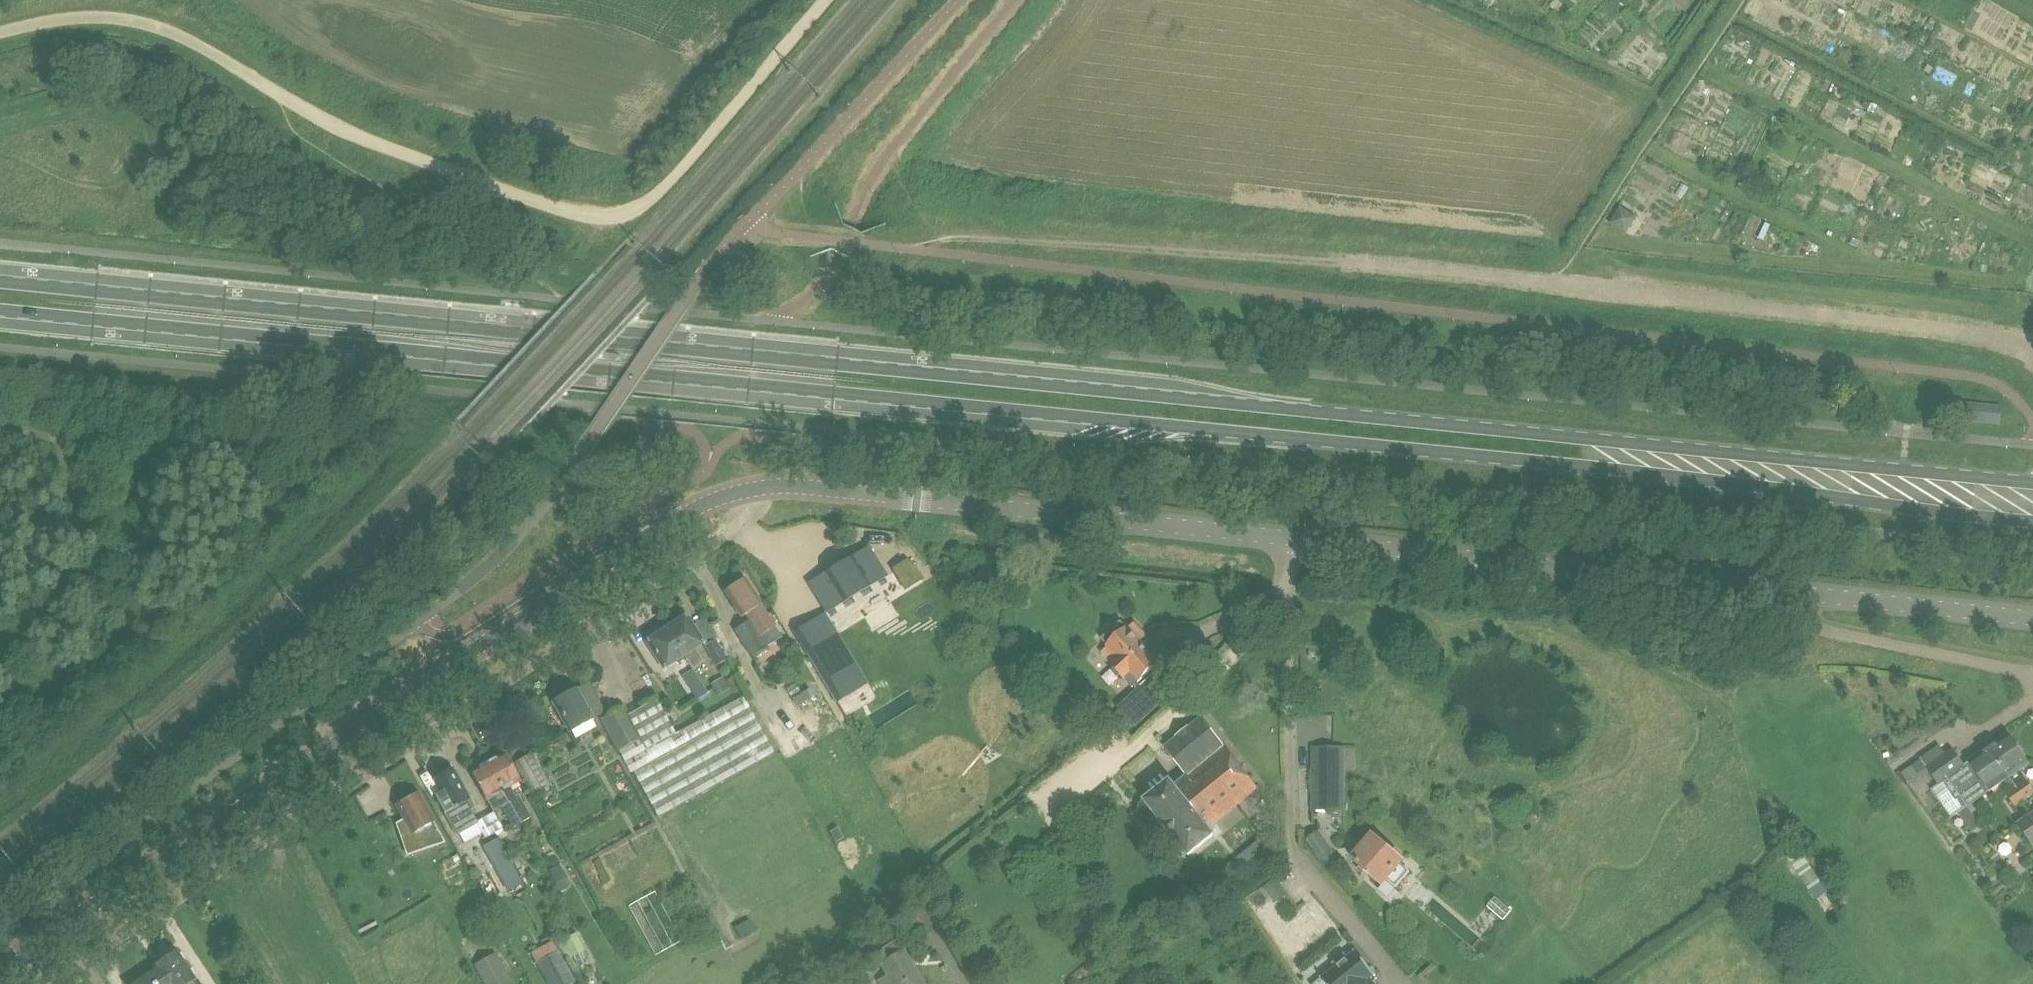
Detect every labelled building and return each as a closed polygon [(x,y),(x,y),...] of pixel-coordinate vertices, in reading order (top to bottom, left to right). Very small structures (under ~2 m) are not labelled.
[(1610,224),(1625,233),(1636,217),(1621,208),(1610,224)] [(1960,421),(1999,425),(2001,406),(1962,402),(1960,421)] [(868,546),(806,583),(825,614),(886,577),(868,546)] [(957,578),(962,585),(972,578),(967,571),(957,578)] [(741,617),(744,615),(748,620),(733,630),(752,658),(767,647),(760,636),(775,626),(744,577),(723,591),(741,617)] [(805,653),(836,702),(863,686),(820,615),(819,615),(833,637),(805,653)] [(687,616),(668,627),(687,658),(693,669),(704,662),(694,645),(701,640),(692,625),(687,616)] [(1100,639),(1107,647),(1101,652),(1132,687),(1159,663),(1139,641),(1145,635),(1134,623),(1128,628),(1121,620),(1100,639)] [(668,627),(646,640),(661,665),(674,657),(678,663),(687,658),(668,627)] [(705,645),(715,665),(727,659),(716,639),(705,645)] [(1136,726),(1170,693),(1152,674),(1117,707),(1136,726)] [(730,689),(723,676),(710,683),(717,696),(730,689)] [(552,701),(568,732),(592,719),(592,718),(603,712),(587,683),(576,689),(575,688),(552,701)] [(708,692),(703,684),(692,691),(697,699),(708,692)] [(799,692),(795,684),(786,689),(791,697),(799,692)] [(804,689),(799,692),(791,697),(796,705),(809,697),(804,689)] [(640,739),(619,751),(630,773),(632,772),(659,821),(776,756),(743,697),(674,735),(656,699),(627,715),(640,739)] [(618,751),(619,751),(640,739),(627,715),(622,707),(600,719),(618,751)] [(1157,816),(1187,855),(1213,835),(1207,826),(1196,812),(1196,811),(1190,804),(1194,800),(1187,791),(1200,780),(1192,769),(1222,745),(1201,718),(1164,747),(1187,775),(1174,785),(1169,780),(1144,800),(1139,805),(1137,813),(1144,819),(1152,820),(1157,816)] [(2007,733),(1986,748),(2001,771),(2007,778),(2014,786),(2025,779),(2019,770),(2028,764),(2007,733)] [(1196,812),(1207,826),(1256,788),(1222,745),(1192,769),(1200,780),(1187,791),(1194,800),(1190,804),(1196,811),(1196,812)] [(1310,747),(1310,811),(1344,810),(1346,748),(1310,747)] [(1945,753),(1925,767),(1928,771),(1937,784),(1930,788),(1951,817),(1957,813),(1957,812),(1966,806),(2007,778),(2001,771),(1986,748),(1968,760),(1968,761),(1963,765),(1951,748),(1945,753)] [(504,751),(486,761),(521,824),(529,838),(539,832),(518,796),(516,797),(511,786),(520,781),(504,751)] [(514,762),(533,798),(552,788),(533,751),(514,762)] [(486,761),(469,770),(485,800),(486,800),(492,811),(500,807),(513,828),(521,824),(486,761)] [(433,780),(440,792),(435,795),(444,812),(445,812),(449,820),(473,807),(453,769),(433,780)] [(2024,800),(2032,793),(2032,791),(2025,779),(2014,786),(2024,800)] [(2013,807),(2024,800),(2014,786),(2004,793),(2013,807)] [(396,805),(411,833),(419,846),(429,841),(422,827),(433,821),(418,793),(396,805)] [(2032,847),(2032,810),(2016,822),(2032,847)] [(835,842),(843,838),(837,827),(829,831),(835,842)] [(1305,838),(1319,861),(1333,852),(1319,829),(1305,838)] [(1410,871),(1401,863),(1402,862),(1371,835),(1351,859),(1382,885),(1386,880),(1395,888),(1410,871)] [(501,860),(513,856),(509,841),(497,844),(501,860)] [(1817,881),(1826,873),(1809,855),(1800,864),(1817,881)] [(497,867),(509,889),(520,883),(509,861),(497,867)] [(571,886),(567,878),(560,865),(550,870),(560,892),(571,886)] [(1285,895),(1273,881),(1264,888),(1275,902),(1285,895)] [(1487,906),(1503,920),(1511,910),(1495,896),(1487,906)] [(755,931),(749,919),(735,927),(741,938),(755,931)] [(886,975),(877,981),(879,983),(923,983),(896,939),(872,954),(886,975)] [(1369,978),(1373,975),(1374,976),(1375,975),(1354,949),(1353,950),(1354,951),(1347,957),(1344,953),(1332,963),(1335,966),(1321,977),(1321,976),(1320,977),(1325,983),(1374,983),(1369,978)] [(175,951),(153,965),(154,967),(127,983),(197,983),(175,951)] [(572,980),(573,980),(557,951),(535,964),(546,983),(575,983),(572,980)] [(484,983),(507,983),(512,981),(495,953),(473,965),(484,983)]
